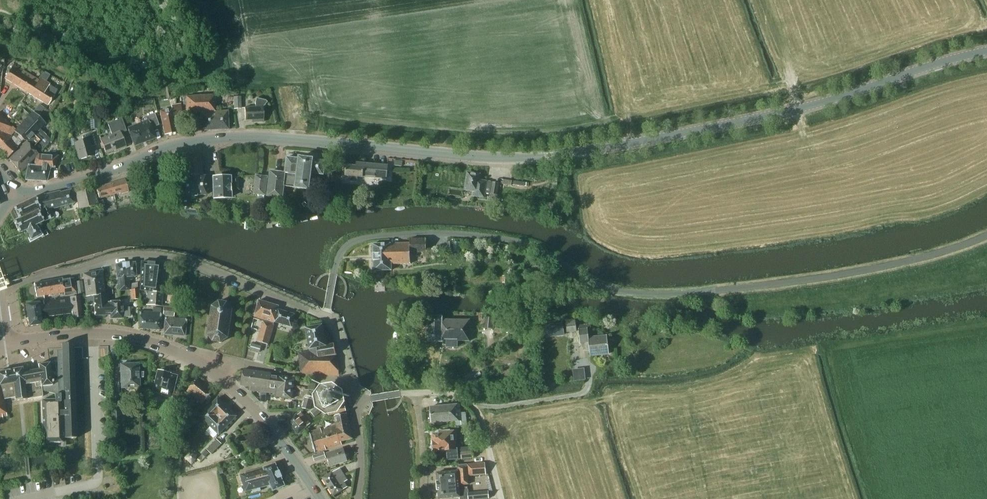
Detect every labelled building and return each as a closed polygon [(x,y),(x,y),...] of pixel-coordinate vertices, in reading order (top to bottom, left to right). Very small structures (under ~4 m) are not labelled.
[(39,80),(13,64),(4,78),(28,93),(34,83),(36,84),(37,83),(39,80)] [(34,83),(28,93),(47,105),(57,90),(48,85),(49,84),(40,78),(39,80),(37,83),(36,84),(34,83)] [(80,92),(73,89),(69,96),(77,99),(80,92)] [(215,112),(214,95),(186,97),(187,114),(200,113),(201,131),(228,129),(227,111),(215,112)] [(264,100),(256,98),(254,103),(255,107),(244,107),(245,120),(255,120),(255,122),(263,122),(263,120),(262,107),(266,102),(264,100)] [(182,115),(180,104),(170,106),(171,109),(159,111),(164,135),(176,132),(173,117),(182,115)] [(44,109),(40,105),(34,111),(38,115),(44,109)] [(26,141),(9,159),(20,173),(38,154),(38,153),(43,148),(51,140),(39,129),(45,123),(33,112),(14,131),(16,133),(10,139),(17,146),(23,140),(29,140),(29,139),(35,145),(32,147),(26,141)] [(159,125),(155,114),(147,117),(148,120),(127,128),(134,146),(155,138),(151,128),(159,125)] [(8,124),(0,116),(0,144),(4,140),(1,136),(4,133),(2,130),(8,124)] [(126,131),(121,119),(107,124),(112,135),(100,139),(106,153),(115,150),(115,151),(126,147),(120,133),(126,131)] [(0,144),(0,150),(8,158),(18,148),(10,139),(12,137),(10,135),(16,129),(12,126),(11,127),(8,124),(2,130),(4,133),(1,136),(4,140),(0,144)] [(96,145),(92,133),(82,136),(83,140),(75,143),(80,159),(92,156),(90,147),(96,145)] [(202,176),(200,153),(183,154),(185,175),(184,175),(185,178),(179,178),(181,196),(206,194),(204,176),(202,176)] [(58,156),(39,155),(36,158),(34,166),(28,165),(25,180),(46,181),(50,168),(54,168),(55,165),(58,156)] [(283,186),(295,188),(299,159),(298,159),(286,157),(284,173),(270,171),(267,196),(282,198),(283,186)] [(299,157),(298,159),(299,159),(295,188),(308,190),(310,173),(322,175),(324,162),(312,161),(312,159),(299,157)] [(175,169),(174,159),(161,160),(162,170),(175,169)] [(350,181),(357,182),(357,177),(387,179),(388,166),(355,163),(355,166),(345,165),(344,175),(350,176),(350,181)] [(338,173),(329,172),(327,187),(336,188),(338,173)] [(479,175),(467,173),(464,189),(473,191),(472,196),(483,198),(484,193),(490,194),(489,199),(496,200),(498,183),(478,180),(479,175)] [(267,177),(256,175),(254,194),(265,195),(267,177)] [(230,198),(230,177),(212,177),(213,198),(230,198)] [(111,183),(114,194),(120,193),(120,194),(129,192),(125,179),(111,183)] [(114,194),(111,183),(95,188),(99,199),(114,194)] [(97,205),(92,189),(76,193),(78,210),(97,205)] [(60,192),(35,197),(43,216),(40,217),(43,222),(53,218),(51,211),(56,210),(56,208),(73,203),(70,190),(60,193),(60,192)] [(135,192),(129,193),(131,201),(137,199),(135,192)] [(35,225),(43,222),(40,217),(43,216),(35,197),(13,208),(19,218),(13,221),(19,233),(26,230),(30,240),(40,235),(35,225)] [(427,251),(427,237),(410,238),(410,242),(373,244),(374,270),(392,270),(392,263),(411,263),(411,252),(427,251)] [(161,264),(141,262),(140,290),(147,291),(145,304),(161,306),(162,293),(157,293),(161,264)] [(136,276),(134,263),(115,265),(117,278),(119,291),(130,290),(137,289),(137,283),(129,283),(129,280),(131,280),(131,277),(136,276)] [(85,295),(105,294),(102,270),(83,273),(85,295)] [(76,291),(73,278),(62,280),(62,278),(34,283),(36,297),(54,293),(54,294),(64,292),(65,296),(68,295),(68,293),(76,291)] [(54,299),(56,315),(72,313),(72,318),(82,317),(79,296),(83,296),(82,281),(75,282),(77,297),(54,299)] [(137,289),(130,290),(131,300),(138,299),(138,294),(137,289)] [(107,294),(105,294),(85,295),(87,305),(94,305),(94,315),(110,315),(110,302),(108,302),(107,294)] [(41,317),(56,315),(54,299),(43,301),(43,305),(39,306),(39,303),(26,304),(29,326),(42,324),(41,317)] [(279,306),(259,300),(254,318),(263,321),(257,341),(268,344),(273,325),(279,306)] [(227,302),(218,301),(211,306),(207,334),(212,342),(221,343),(228,338),(232,309),(227,302)] [(110,319),(123,318),(123,317),(129,316),(129,307),(123,308),(123,302),(110,302),(110,315),(110,319)] [(160,308),(153,308),(152,312),(139,311),(139,313),(139,328),(160,330),(161,315),(160,314),(160,312),(160,308)] [(174,308),(163,308),(163,315),(165,315),(165,318),(164,318),(163,334),(184,336),(186,320),(185,320),(185,319),(173,318),(173,316),(174,308)] [(279,309),(275,321),(291,326),(295,314),(279,309)] [(443,315),(429,315),(429,341),(442,341),(442,336),(448,336),(447,346),(457,346),(457,340),(469,341),(470,319),(443,319),(443,315)] [(495,317),(485,315),(483,327),(493,328),(495,317)] [(577,331),(576,319),(566,320),(568,332),(577,331)] [(563,322),(541,325),(542,335),(564,333),(563,322)] [(326,345),(322,325),(305,328),(310,351),(298,353),(301,372),(339,376),(334,344),(326,345)] [(586,329),(584,329),(581,329),(579,330),(580,343),(580,345),(581,347),(585,351),(586,351),(589,351),(590,356),(609,354),(606,335),(588,337),(587,329),(586,329)] [(3,419),(3,417),(7,416),(3,399),(14,397),(15,401),(26,399),(42,396),(41,390),(54,394),(55,400),(41,400),(42,443),(61,442),(61,438),(76,438),(73,348),(72,344),(61,344),(61,351),(57,351),(58,360),(54,360),(55,372),(50,372),(49,363),(38,364),(38,369),(23,372),(22,367),(0,372),(0,420),(3,419)] [(139,387),(138,363),(120,364),(121,388),(127,388),(127,387),(134,387),(139,387)] [(575,380),(587,379),(586,367),(575,368),(575,380)] [(251,390),(261,391),(263,382),(259,381),(260,372),(244,369),(241,385),(251,387),(251,390)] [(171,373),(158,370),(153,392),(162,394),(162,395),(172,398),(177,376),(171,374),(171,373)] [(271,373),(260,372),(259,381),(263,382),(270,383),(278,384),(278,385),(293,387),(295,378),(279,376),(271,375),(271,373)] [(211,392),(196,380),(187,391),(202,403),(211,392)] [(270,383),(263,382),(261,391),(276,393),(276,397),(292,399),(293,387),(278,385),(278,384),(270,383)] [(332,390),(330,390),(324,391),(323,391),(320,396),(319,398),(320,404),(321,405),(326,409),(327,409),(332,408),(333,415),(346,412),(344,403),(337,404),(338,403),(338,402),(337,394),(332,390)] [(312,400),(304,397),(301,408),(309,410),(312,400)] [(167,407),(176,410),(178,400),(170,398),(167,407)] [(208,425),(226,406),(217,398),(199,417),(208,425)] [(460,413),(459,404),(429,406),(431,422),(452,420),(452,426),(467,425),(466,412),(460,413)] [(237,416),(226,406),(208,425),(219,435),(237,416)] [(317,407),(311,412),(315,417),(321,412),(317,407)] [(198,416),(197,409),(185,412),(187,419),(198,416)] [(309,423),(301,413),(299,414),(298,413),(287,421),(298,434),(306,426),(309,423)] [(352,439),(346,414),(334,416),(336,426),(325,429),(324,427),(309,432),(315,453),(342,445),(341,441),(352,439)] [(471,435),(478,434),(477,424),(470,425),(471,435)] [(449,430),(449,429),(440,430),(440,432),(431,433),(433,451),(447,449),(448,460),(459,460),(458,448),(456,448),(455,440),(456,440),(455,430),(449,430)] [(221,444),(216,439),(206,449),(211,454),(221,444)] [(228,458),(232,451),(226,448),(222,454),(228,458)] [(347,461),(343,448),(326,453),(330,466),(347,461)] [(324,452),(313,455),(315,462),(326,458),(324,452)] [(474,460),(473,452),(461,453),(462,461),(474,460)] [(197,456),(194,453),(190,453),(185,458),(192,465),(197,460),(197,456)] [(484,462),(457,464),(458,470),(436,472),(438,498),(459,497),(459,498),(479,498),(489,498),(488,491),(467,492),(467,486),(461,487),(461,485),(469,484),(469,476),(485,475),(484,462)] [(285,486),(275,463),(263,468),(240,475),(245,491),(252,490),(253,492),(260,490),(260,488),(268,486),(269,488),(271,487),(273,491),(285,486)] [(347,480),(340,468),(332,472),(322,478),(333,496),(347,487),(344,482),(347,480)]
